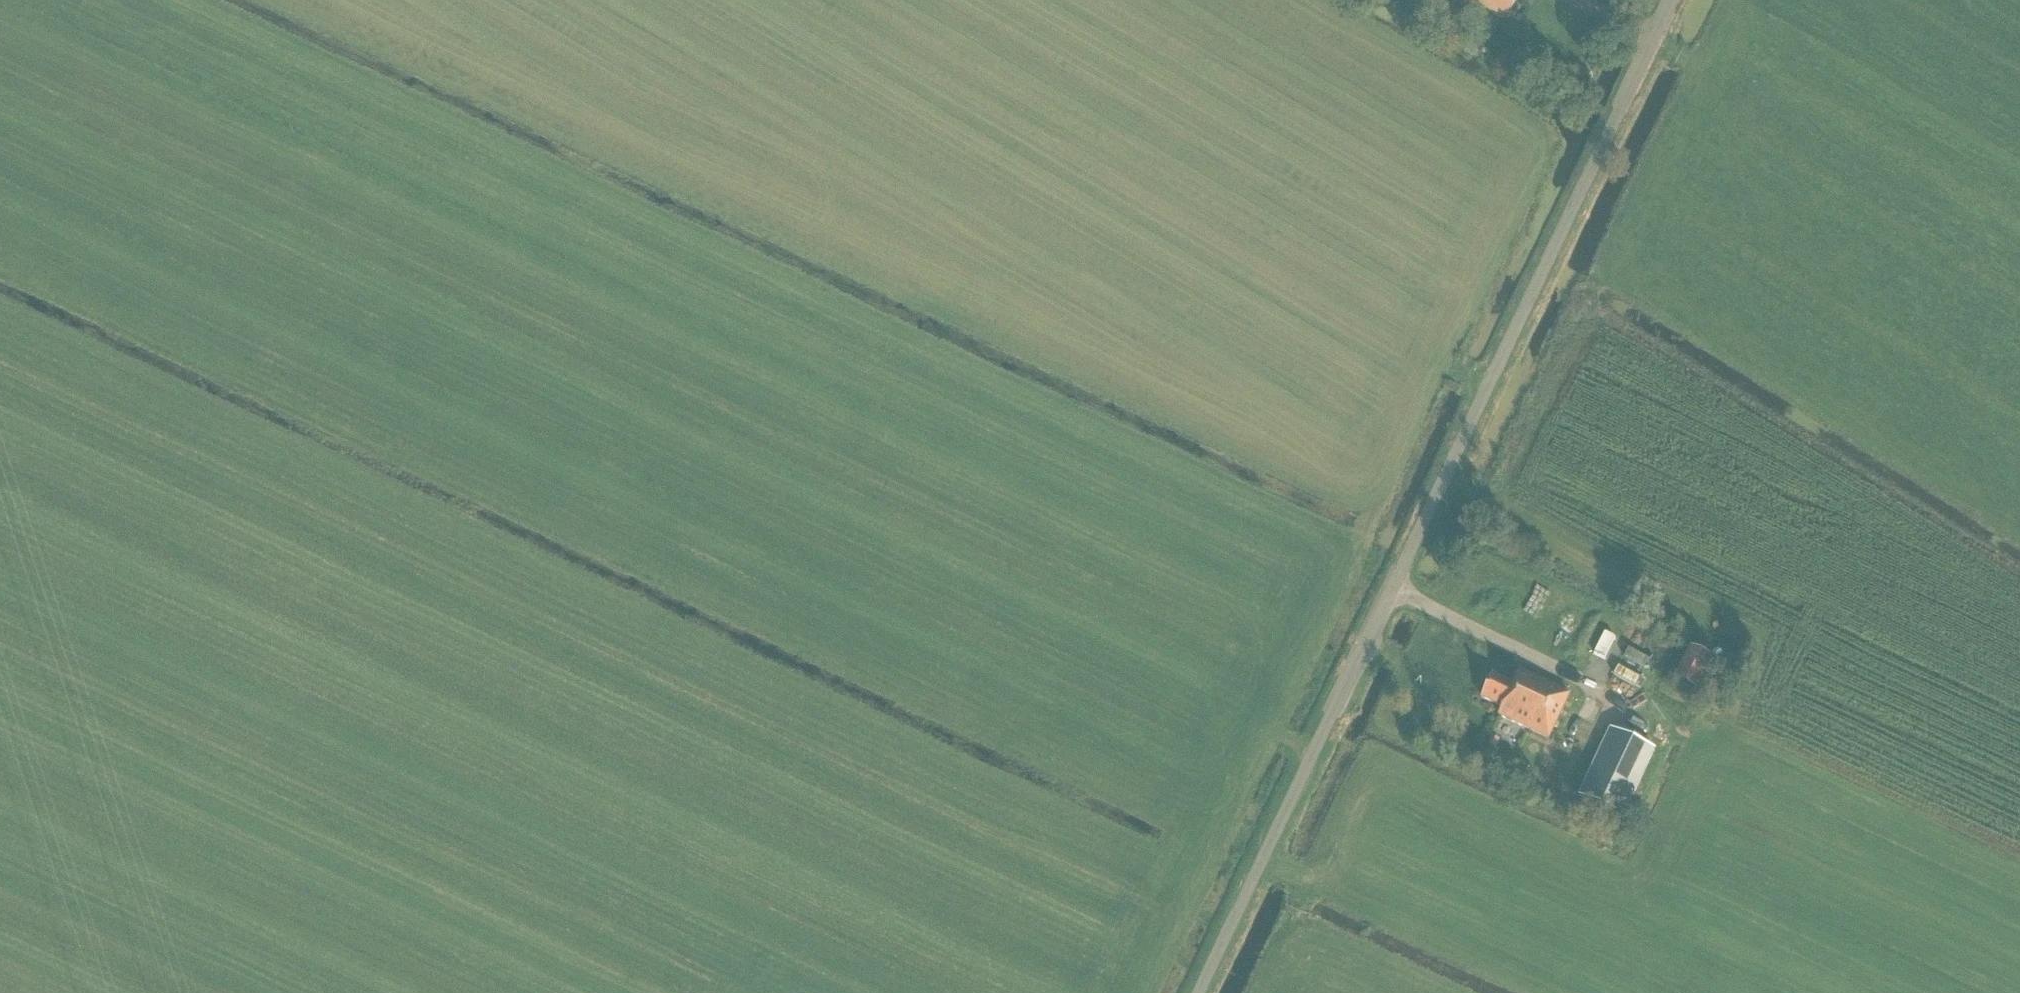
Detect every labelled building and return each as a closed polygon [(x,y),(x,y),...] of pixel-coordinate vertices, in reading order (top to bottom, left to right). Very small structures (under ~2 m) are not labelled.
[(1460,7),(1481,15),(1482,12),(1507,21),(1515,0),(1462,0),(1460,7)] [(1714,658),(1690,646),(1673,680),(1697,691),(1714,658)] [(1479,672),(1471,690),(1486,696),(1484,701),(1494,705),(1489,716),(1542,738),(1548,724),(1552,726),(1563,701),(1567,703),(1569,698),(1565,697),(1567,691),(1516,670),(1511,682),(1495,676),(1494,678),(1479,672)] [(1623,816),(1654,751),(1610,730),(1580,795),(1623,816)] [(1492,738),(1487,746),(1494,749),(1498,741),(1492,738)]
